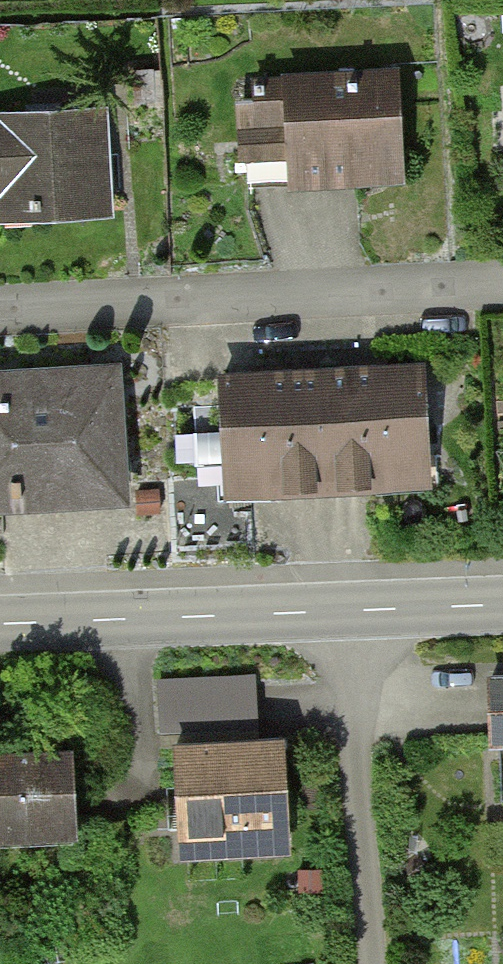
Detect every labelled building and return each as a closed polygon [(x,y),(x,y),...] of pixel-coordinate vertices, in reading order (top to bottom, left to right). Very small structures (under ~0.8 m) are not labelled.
[(401,172),(396,74),(254,81),(257,127),(289,125),(292,178),(401,172)] [(0,114),(0,193),(2,214),(33,212),(33,214),(109,210),(103,109),(0,114)] [(421,368),(322,373),(327,482),(427,477),(421,368)] [(0,377),(0,506),(2,506),(1,491),(119,486),(113,371),(0,377)] [(322,373),(224,378),(229,486),(327,482),(322,373)] [(252,675),(160,680),(163,745),(177,745),(255,740),(252,675)] [(491,680),(494,736),(502,736),(502,679),(491,680)] [(255,740),(177,745),(181,829),(241,827),(242,846),(287,844),(282,740),(255,740)] [(0,756),(0,830),(75,826),(71,752),(0,756)]
